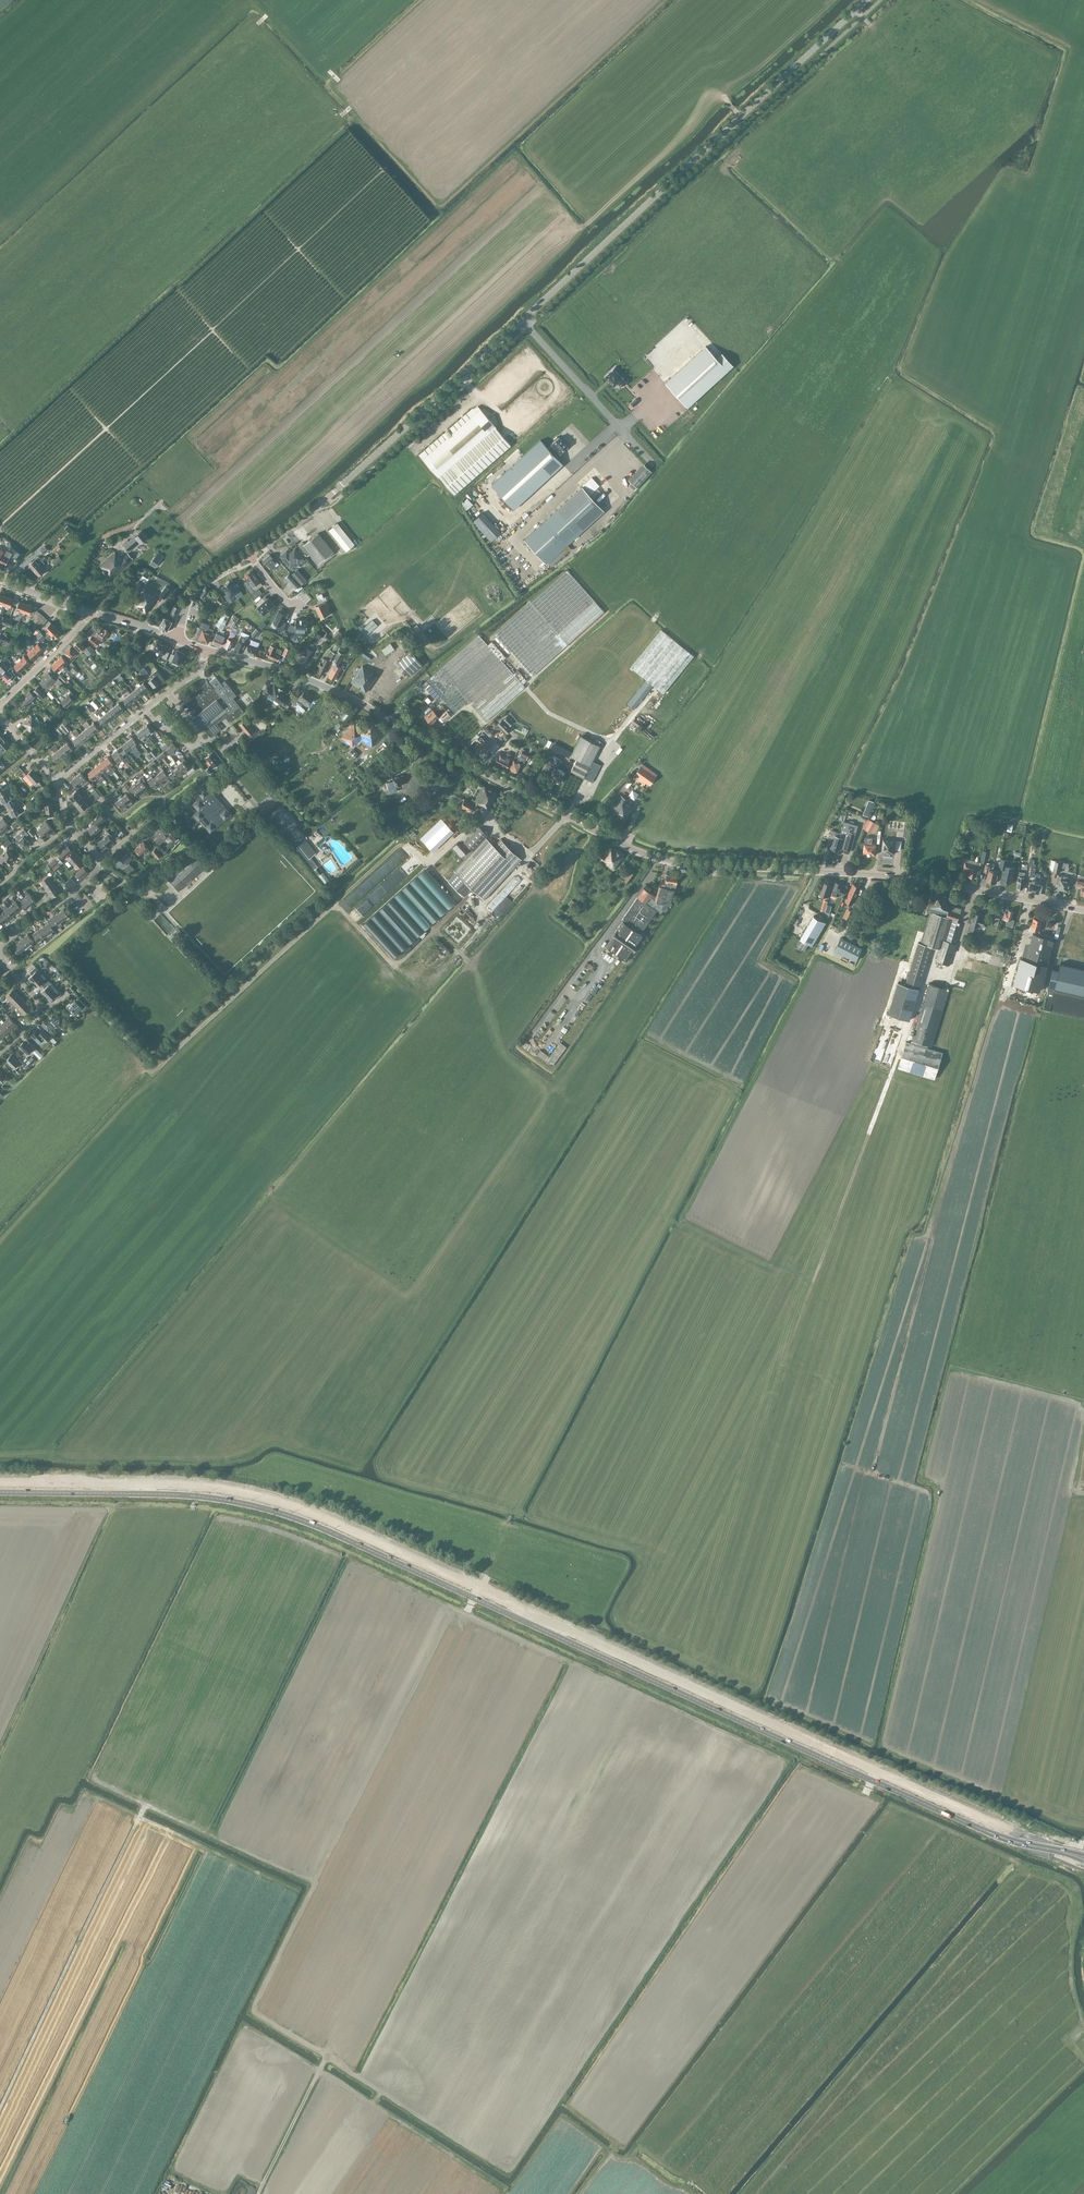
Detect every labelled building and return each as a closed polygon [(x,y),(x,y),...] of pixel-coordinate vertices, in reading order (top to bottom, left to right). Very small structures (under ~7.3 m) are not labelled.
[(687,407),(727,370),(705,346),(665,383),(687,407)] [(611,371),(605,377),(614,386),(619,382),(622,386),(628,380),(616,367),(611,371)] [(470,410),(470,409),(417,456),(436,478),(452,495),(508,446),(493,428),(475,407),(470,410)] [(540,440),(492,485),(514,509),(563,464),(555,456),(559,452),(560,453),(567,446),(558,437),(558,438),(557,437),(554,440),(554,441),(551,444),(552,444),(548,448),(540,440)] [(645,461),(629,476),(637,485),(653,470),(645,461)] [(594,468),(578,482),(582,486),(604,511),(620,496),(594,468)] [(582,486),(524,539),(546,563),(604,511),(582,486)] [(469,495),(462,502),(467,507),(474,501),(469,495)] [(484,513),(478,519),(481,521),(487,516),(484,513)] [(483,522),(487,527),(492,522),(488,518),(483,522)] [(336,523),(328,530),(340,545),(345,551),(354,544),(336,523)] [(129,551),(134,546),(140,541),(141,542),(147,537),(142,530),(135,536),(135,535),(124,545),(129,551)] [(332,552),(317,533),(303,545),(302,542),(297,546),(306,556),(309,553),(318,564),(332,552)] [(13,544),(10,548),(16,552),(19,549),(13,544)] [(49,550),(45,546),(40,550),(44,555),(49,550)] [(6,565),(12,553),(0,547),(0,562),(6,565)] [(297,564),(303,559),(294,549),(289,554),(286,551),(280,556),(286,562),(286,563),(288,566),(294,561),(297,564)] [(117,556),(114,552),(99,566),(103,570),(102,572),(104,575),(107,574),(111,579),(132,559),(128,555),(126,556),(125,555),(121,559),(118,555),(117,556)] [(158,552),(150,564),(155,568),(163,555),(158,552)] [(274,559),(269,554),(261,562),(266,566),(266,565),(269,568),(276,561),(274,559)] [(38,556),(35,559),(29,564),(34,570),(40,565),(43,562),(42,560),(43,560),(41,558),(40,559),(38,556)] [(55,565),(61,560),(58,556),(52,562),(55,565)] [(39,576),(44,570),(42,567),(45,564),(43,562),(40,565),(34,570),(39,576)] [(291,575),(300,585),(305,581),(295,570),(291,575)] [(494,634),(532,676),(604,611),(567,570),(494,634)] [(245,578),(244,578),(249,584),(246,586),(254,598),(260,594),(258,591),(257,590),(262,585),(251,571),(244,576),(246,577),(245,578)] [(295,589),(300,585),(289,573),(284,577),(295,589)] [(228,582),(227,583),(235,595),(241,591),(232,580),(232,579),(232,580),(229,582),(228,582)] [(222,587),(221,587),(222,587),(227,594),(224,596),(229,603),(232,601),(230,598),(235,595),(227,583),(225,584),(225,585),(222,587)] [(166,586),(159,595),(165,599),(171,590),(166,586)] [(198,595),(203,599),(207,595),(214,602),(216,600),(220,604),(223,601),(206,586),(198,595)] [(146,613),(157,599),(154,596),(154,595),(143,588),(132,603),(146,613)] [(6,597),(4,604),(6,605),(10,607),(13,599),(6,597)] [(270,600),(268,598),(265,600),(262,598),(257,603),(259,606),(258,607),(264,613),(265,613),(265,614),(269,611),(268,610),(271,607),(274,604),(270,600)] [(16,609),(20,610),(18,616),(21,617),(22,614),(23,612),(26,604),(19,601),(16,609)] [(316,606),(315,606),(321,618),(328,614),(326,609),(328,607),(326,601),(316,606)] [(26,604),(23,612),(30,614),(33,606),(26,604)] [(172,621),(174,615),(175,615),(178,609),(179,608),(174,606),(171,611),(169,610),(167,614),(166,614),(165,617),(164,617),(159,627),(167,631),(172,621)] [(286,614),(279,611),(273,622),(278,624),(276,628),(282,631),(286,623),(283,622),(286,614)] [(370,630),(378,622),(373,616),(365,624),(370,630)] [(4,617),(2,621),(1,624),(11,627),(11,626),(16,628),(18,622),(4,617)] [(290,624),(288,630),(291,631),(295,632),(295,628),(307,629),(307,627),(309,627),(309,622),(307,622),(307,620),(303,619),(300,618),(300,619),(296,619),(295,626),(293,625),(290,624)] [(40,631),(36,635),(41,641),(46,637),(48,635),(50,633),(56,627),(51,622),(45,628),(48,631),(44,635),(40,631)] [(212,633),(207,631),(209,625),(202,622),(195,638),(203,641),(204,641),(208,642),(212,633)] [(94,633),(95,634),(101,628),(95,623),(88,632),(92,636),(94,633)] [(56,627),(50,633),(55,638),(61,633),(56,627)] [(95,634),(97,635),(99,636),(98,637),(99,639),(100,638),(103,640),(109,632),(104,629),(104,630),(101,628),(95,634)] [(360,628),(357,630),(364,641),(368,638),(360,628)] [(257,629),(251,636),(255,638),(260,631),(257,629)] [(324,635),(321,634),(322,632),(316,630),(313,640),(321,643),(324,635)] [(646,680),(627,704),(634,710),(653,685),(659,690),(663,694),(694,656),(672,638),(671,639),(660,630),(631,666),(632,667),(632,668),(639,675),(640,674),(646,680)] [(115,633),(111,637),(115,641),(121,634),(118,631),(116,634),(115,633)] [(96,646),(99,642),(94,638),(97,635),(95,634),(94,633),(92,636),(89,639),(95,645),(94,646),(96,646)] [(212,643),(220,647),(224,636),(216,633),(215,636),(212,643)] [(231,649),(235,641),(234,641),(235,639),(233,639),(235,636),(230,633),(223,646),(231,649)] [(525,687),(523,684),(527,680),(517,669),(520,666),(515,661),(513,664),(492,641),(488,645),(478,634),(422,685),(436,700),(440,697),(454,712),(467,701),(486,721),(525,687)] [(241,652),(248,638),(240,635),(234,649),(241,652)] [(34,647),(27,639),(25,640),(38,654),(43,649),(42,647),(43,646),(40,643),(39,644),(38,643),(34,647)] [(38,654),(25,640),(23,643),(30,651),(28,653),(33,659),(38,654)] [(94,650),(89,645),(87,647),(85,645),(84,646),(79,640),(74,645),(80,651),(82,648),(89,655),(94,650)] [(391,640),(382,646),(386,652),(395,646),(391,640)] [(154,648),(154,649),(164,653),(162,657),(166,659),(169,652),(166,651),(168,646),(168,645),(167,645),(164,644),(161,643),(161,642),(157,641),(156,642),(155,642),(154,645),(155,646),(154,648)] [(254,657),(258,648),(247,644),(243,653),(254,657)] [(270,645),(268,650),(265,656),(277,661),(282,651),(276,649),(276,648),(270,645)] [(302,649),(299,655),(303,657),(301,659),(308,662),(311,656),(315,658),(320,648),(316,646),(313,652),(307,648),(305,651),(302,649)] [(103,652),(98,647),(94,651),(99,656),(103,652)] [(340,647),(336,654),(332,660),(338,664),(346,650),(340,647)] [(70,648),(65,653),(71,659),(76,654),(70,648)] [(265,648),(264,651),(259,649),(258,651),(257,651),(255,657),(262,660),(263,660),(268,649),(265,648)] [(171,653),(169,660),(172,661),(173,660),(179,663),(180,663),(181,660),(182,661),(184,656),(183,656),(184,653),(184,652),(180,650),(179,650),(177,649),(177,650),(174,655),(171,653)] [(411,651),(398,662),(409,675),(422,664),(411,651)] [(17,656),(15,657),(25,667),(30,662),(24,656),(21,659),(17,656)] [(62,656),(56,661),(66,671),(67,670),(68,669),(64,665),(67,662),(62,656)] [(15,657),(13,660),(15,662),(16,661),(17,663),(14,666),(20,672),(25,667),(15,657)] [(83,661),(88,666),(93,661),(90,657),(87,659),(86,658),(83,661)] [(323,674),(328,664),(330,660),(324,657),(322,661),(321,661),(318,666),(319,667),(317,671),(323,674)] [(11,666),(8,663),(6,660),(2,659),(0,661),(0,665),(1,666),(1,665),(3,668),(0,671),(0,678),(3,675),(9,682),(10,681),(13,678),(16,676),(9,669),(11,666)] [(66,671),(56,661),(51,666),(57,672),(60,669),(63,673),(65,671),(66,671)] [(342,668),(338,666),(335,664),(333,668),(328,676),(335,679),(337,675),(338,675),(342,668)] [(356,673),(350,682),(366,693),(377,676),(361,665),(356,673)] [(144,668),(139,671),(143,676),(148,673),(144,668)] [(164,679),(157,670),(150,675),(152,678),(149,681),(153,687),(159,683),(164,679)] [(62,676),(58,672),(55,675),(64,684),(67,681),(62,676)] [(55,680),(48,673),(45,676),(46,677),(40,682),(46,688),(55,680)] [(223,686),(215,677),(209,682),(208,681),(207,682),(208,683),(198,691),(199,692),(186,703),(196,715),(192,718),(200,727),(202,726),(211,737),(221,729),(216,723),(224,716),(229,722),(231,721),(232,721),(244,711),(233,698),(236,696),(227,684),(223,686)] [(58,679),(55,681),(55,682),(56,683),(54,685),(58,689),(62,684),(62,683),(58,679)] [(143,692),(148,688),(143,683),(140,685),(136,680),(134,681),(143,692)] [(143,692),(134,681),(131,683),(133,686),(131,688),(133,691),(138,697),(143,692)] [(273,700),(280,689),(278,687),(278,688),(274,685),(271,689),(267,686),(262,692),(267,695),(267,696),(273,700)] [(41,690),(38,687),(34,690),(35,692),(33,694),(30,690),(24,696),(26,698),(22,701),(28,708),(32,704),(29,702),(35,696),(34,696),(37,693),(42,698),(44,696),(40,691),(41,690)] [(282,690),(280,689),(273,700),(279,704),(280,703),(285,706),(289,700),(284,697),(286,693),(282,690)] [(297,693),(291,701),(295,705),(299,700),(307,706),(312,699),(300,690),(297,693)] [(133,701),(138,697),(133,691),(128,695),(133,701)] [(128,705),(133,701),(128,695),(123,699),(128,705)] [(70,696),(62,703),(66,707),(73,700),(70,696)] [(110,700),(109,701),(118,713),(124,708),(119,703),(115,706),(110,700)] [(118,713),(109,701),(106,703),(111,709),(109,711),(113,717),(118,713)] [(426,715),(424,717),(431,724),(440,716),(444,721),(451,715),(449,713),(451,712),(448,708),(447,710),(442,705),(435,711),(433,709),(432,709),(431,708),(429,707),(425,711),(425,713),(426,715)] [(108,721),(113,717),(109,711),(103,715),(108,721)] [(48,722),(53,717),(48,713),(44,718),(48,722)] [(103,725),(108,721),(103,715),(98,720),(103,725)] [(39,724),(32,717),(24,724),(31,731),(39,724)] [(508,727),(512,723),(506,717),(502,721),(501,720),(497,724),(507,734),(511,730),(508,727)] [(650,733),(652,731),(642,722),(635,717),(631,722),(637,727),(638,726),(640,727),(641,726),(650,733)] [(379,729),(380,729),(369,718),(360,728),(354,723),(341,737),(352,747),(353,746),(355,744),(360,738),(371,747),(372,747),(384,733),(379,729)] [(85,722),(93,733),(99,729),(94,722),(90,726),(89,724),(87,721),(85,722)] [(244,731),(249,727),(244,721),(240,725),(244,731)] [(88,737),(93,733),(85,722),(83,724),(85,727),(86,728),(83,731),(88,737)] [(63,723),(59,727),(65,734),(69,731),(63,723)] [(147,724),(142,729),(152,741),(155,744),(157,743),(149,733),(151,731),(154,734),(156,732),(152,726),(149,727),(147,724)] [(65,734),(59,727),(56,729),(62,736),(65,734)] [(254,733),(249,727),(244,731),(249,737),(254,733)] [(488,729),(488,730),(485,727),(482,732),(481,731),(479,732),(469,742),(478,751),(487,742),(485,739),(491,733),(491,732),(492,731),(488,729)] [(88,737),(83,731),(79,734),(78,733),(79,732),(76,729),(74,731),(83,742),(88,737)] [(152,741),(142,729),(137,733),(141,739),(145,736),(150,743),(152,741)] [(78,746),(83,742),(74,731),(72,733),(74,736),(75,735),(76,737),(72,740),(78,746)] [(601,765),(592,760),(600,745),(581,735),(570,756),(577,759),(570,771),(592,782),(601,765)] [(0,740),(0,748),(3,751),(10,745),(5,739),(6,739),(4,736),(0,740)] [(132,737),(127,741),(139,755),(141,754),(135,747),(138,745),(137,743),(132,737)] [(62,747),(67,753),(72,749),(63,738),(61,740),(64,743),(64,742),(65,744),(62,747)] [(136,757),(139,755),(127,741),(122,745),(127,751),(130,749),(136,757)] [(67,753),(62,747),(58,750),(57,748),(55,745),(53,747),(61,757),(67,753)] [(126,752),(127,751),(122,745),(117,749),(122,755),(127,762),(129,760),(126,756),(129,754),(126,752)] [(56,761),(61,757),(53,747),(51,748),(53,751),(55,752),(51,755),(56,761)] [(173,751),(170,747),(166,751),(171,757),(175,753),(173,751)] [(359,753),(353,748),(348,754),(354,759),(359,753)] [(122,755),(117,749),(112,753),(120,763),(123,761),(125,763),(127,762),(122,755)] [(513,759),(508,769),(517,773),(521,764),(523,765),(525,759),(526,759),(528,754),(521,751),(519,756),(516,761),(513,759)] [(221,762),(213,752),(206,757),(214,767),(221,762)] [(499,752),(497,756),(495,761),(507,767),(510,763),(514,755),(507,752),(506,755),(499,752)] [(554,782),(554,781),(560,784),(566,772),(568,768),(562,766),(564,762),(560,761),(561,759),(553,755),(552,757),(549,756),(546,763),(555,767),(549,778),(549,780),(549,781),(552,782),(554,782)] [(108,757),(103,761),(117,779),(119,778),(114,772),(116,770),(114,768),(112,769),(110,766),(113,763),(108,757)] [(177,765),(184,773),(189,769),(185,764),(187,763),(184,758),(181,760),(182,761),(177,765)] [(117,779),(103,761),(97,765),(103,772),(105,769),(110,775),(112,774),(116,780),(117,779)] [(175,762),(171,766),(173,768),(173,769),(177,775),(179,777),(184,773),(177,765),(175,762)] [(634,774),(638,777),(649,785),(656,776),(648,771),(650,769),(642,763),(634,774)] [(103,772),(97,765),(92,769),(104,784),(106,782),(100,774),(103,772)] [(173,778),(177,775),(173,769),(173,768),(171,766),(166,770),(173,778)] [(161,772),(158,773),(167,784),(170,782),(170,781),(168,779),(170,778),(163,770),(161,767),(159,769),(161,772)] [(104,784),(92,769),(87,774),(92,780),(95,778),(101,786),(104,784)] [(123,771),(127,776),(126,777),(128,779),(132,776),(126,769),(123,771)] [(40,779),(32,770),(26,775),(34,784),(40,779)] [(158,773),(157,771),(152,775),(159,783),(158,784),(159,785),(161,784),(163,787),(164,787),(167,784),(158,773)] [(81,772),(76,776),(82,784),(84,781),(87,785),(90,783),(81,772)] [(391,776),(389,773),(379,781),(380,782),(382,784),(391,776)] [(159,783),(152,775),(147,779),(155,789),(156,790),(158,788),(158,786),(157,785),(158,784),(159,783)] [(77,788),(82,784),(76,776),(71,780),(74,784),(71,787),(77,789),(77,790),(78,789),(77,788)] [(394,781),(387,783),(388,788),(390,793),(397,791),(396,787),(402,785),(399,776),(393,778),(394,781)] [(140,779),(135,783),(144,793),(147,791),(146,789),(147,788),(145,785),(147,783),(143,778),(141,780),(140,779)] [(144,793),(135,783),(131,787),(131,788),(129,790),(133,795),(135,793),(137,796),(138,795),(140,796),(144,793)] [(9,791),(7,787),(3,790),(1,786),(0,787),(0,796),(9,791)] [(460,807),(471,813),(474,807),(477,808),(478,805),(484,809),(485,808),(488,810),(497,794),(482,786),(480,790),(472,803),(464,799),(460,807)] [(76,790),(77,790),(77,789),(71,787),(69,788),(74,793),(71,795),(68,797),(72,802),(80,795),(76,790)] [(226,808),(224,806),(223,804),(222,804),(212,792),(212,791),(210,793),(204,787),(205,787),(198,793),(200,795),(195,798),(197,800),(192,804),(193,804),(198,810),(190,817),(190,818),(190,817),(196,824),(195,824),(196,824),(198,822),(199,821),(204,826),(204,827),(205,826),(210,832),(209,833),(210,833),(232,814),(231,814),(226,808)] [(638,794),(632,790),(629,796),(634,800),(638,794)] [(4,803),(9,801),(8,800),(7,797),(11,795),(9,791),(0,796),(0,801),(2,804),(4,803)] [(76,806),(87,797),(89,796),(88,793),(82,798),(80,795),(72,802),(76,806)] [(127,794),(122,798),(129,806),(133,802),(131,800),(133,798),(129,793),(127,795),(127,794)] [(626,801),(626,802),(627,800),(621,795),(610,812),(610,811),(610,812),(615,816),(616,816),(617,817),(625,806),(623,805),(626,801)] [(87,797),(76,806),(81,811),(88,805),(86,802),(89,800),(87,797)] [(124,810),(129,806),(122,798),(117,802),(115,804),(119,809),(122,807),(124,810)] [(11,799),(8,800),(9,801),(4,803),(8,810),(19,804),(17,801),(13,803),(11,799)] [(47,799),(40,800),(41,804),(45,804),(46,813),(53,812),(52,802),(48,802),(47,799)] [(869,800),(863,814),(868,816),(874,802),(869,800)] [(634,807),(626,802),(626,801),(623,805),(625,806),(617,817),(620,819),(624,822),(625,822),(625,821),(632,811),(631,810),(634,807)] [(19,804),(8,810),(12,818),(19,814),(17,810),(21,808),(19,804)] [(88,830),(93,836),(101,829),(98,825),(105,819),(100,813),(92,821),(95,824),(88,830)] [(461,829),(468,817),(463,814),(456,825),(461,829)] [(5,833),(8,830),(5,826),(8,824),(3,818),(0,820),(0,827),(5,833)] [(420,838),(433,852),(453,831),(441,818),(420,838)] [(880,826),(868,819),(863,828),(871,833),(876,832),(880,826)] [(16,820),(12,824),(10,826),(12,828),(13,827),(14,828),(19,824),(16,820)] [(844,821),(841,833),(844,834),(840,847),(846,849),(845,850),(849,851),(850,850),(851,850),(858,825),(854,824),(854,821),(851,820),(850,822),(844,821)] [(44,838),(53,830),(46,821),(42,825),(43,826),(38,830),(40,833),(40,834),(44,838)] [(170,826),(168,828),(165,830),(163,827),(155,834),(158,837),(154,840),(158,845),(168,836),(173,842),(179,837),(170,826)] [(479,827),(465,842),(473,849),(474,850),(485,837),(487,835),(479,827)] [(24,829),(15,836),(18,839),(16,841),(23,849),(31,842),(25,836),(28,834),(24,829)] [(110,838),(114,835),(109,829),(105,832),(108,834),(98,843),(103,850),(113,841),(110,838)] [(843,834),(840,833),(830,830),(828,837),(834,839),(832,847),(839,850),(840,848),(839,847),(843,834)] [(7,837),(3,841),(7,844),(12,838),(7,833),(5,836),(7,837)] [(456,873),(449,881),(464,895),(472,887),(485,899),(521,859),(513,851),(513,849),(501,838),(494,846),(485,837),(474,850),(473,849),(454,870),(456,873)] [(865,837),(865,843),(858,842),(858,845),(864,845),(863,853),(871,854),(876,854),(877,846),(882,847),(884,839),(865,837)] [(896,840),(884,839),(882,847),(882,852),(883,852),(894,853),(894,854),(895,854),(896,840)] [(306,840),(297,848),(327,885),(330,882),(313,860),(311,857),(313,855),(309,850),(312,848),(306,840)] [(143,842),(135,850),(140,856),(144,852),(147,855),(150,852),(148,849),(148,848),(143,842)] [(467,852),(458,842),(452,848),(461,857),(467,852)] [(68,846),(64,849),(62,846),(57,851),(59,854),(60,853),(64,857),(72,850),(73,849),(73,848),(71,846),(70,846),(69,845),(68,846)] [(163,846),(162,847),(161,847),(159,849),(165,855),(169,853),(167,850),(164,852),(162,850),(165,848),(163,846)] [(613,870),(624,856),(613,850),(609,848),(604,855),(600,853),(596,858),(613,870)] [(158,858),(161,856),(155,849),(152,852),(158,858)] [(71,866),(73,864),(80,857),(74,850),(66,857),(69,860),(67,861),(71,866)] [(0,860),(0,862),(6,864),(7,861),(11,863),(15,854),(7,851),(5,858),(1,857),(0,860)] [(128,863),(133,859),(128,853),(124,857),(122,855),(120,857),(122,858),(120,860),(119,858),(113,863),(118,868),(122,865),(124,868),(129,874),(134,869),(129,863),(129,864),(128,863)] [(193,854),(167,878),(179,891),(205,867),(193,854)] [(84,862),(80,857),(73,864),(77,868),(75,870),(77,873),(83,868),(80,865),(84,862)] [(966,859),(965,861),(963,869),(970,871),(968,876),(976,878),(981,863),(976,861),(966,859)] [(1004,869),(1002,875),(1000,883),(1006,884),(1007,882),(1012,883),(1015,868),(1007,866),(1008,860),(1001,859),(1000,868),(1004,869)] [(1049,870),(1053,871),(1060,872),(1062,862),(1051,859),(1049,870)] [(57,863),(52,868),(56,871),(61,867),(60,866),(62,864),(59,861),(57,863)] [(986,862),(986,864),(984,871),(988,872),(986,881),(996,883),(999,870),(993,869),(994,864),(986,862)] [(83,868),(77,873),(76,874),(80,879),(88,872),(84,867),(83,868)] [(456,902),(425,868),(363,924),(394,958),(456,902)] [(1040,894),(1041,892),(1044,878),(1041,878),(1042,876),(1040,876),(1040,874),(1035,873),(1036,869),(1030,868),(1029,876),(1035,877),(1034,882),(1030,881),(1028,891),(1034,891),(1033,893),(1040,894)] [(518,871),(487,904),(492,908),(522,875),(518,871)] [(1025,877),(1025,872),(1019,871),(1018,876),(1017,881),(1018,881),(1017,888),(1023,889),(1025,877)] [(624,881),(628,884),(634,874),(631,872),(624,881)] [(1059,883),(1058,889),(1068,891),(1070,880),(1068,879),(1068,877),(1058,874),(1056,883),(1059,883)] [(675,890),(676,885),(677,877),(666,875),(665,882),(660,881),(659,886),(655,896),(643,888),(637,897),(622,919),(623,921),(606,945),(614,952),(612,954),(616,957),(618,954),(626,960),(628,959),(644,936),(641,934),(657,910),(661,911),(664,900),(672,902),(675,890)] [(44,887),(52,881),(48,876),(40,882),(44,887)] [(1076,885),(1082,887),(1080,893),(1083,894),(1083,881),(1077,880),(1076,885)] [(48,893),(56,887),(52,881),(44,887),(48,893)] [(831,888),(828,887),(829,883),(823,881),(818,894),(828,897),(831,888)] [(836,882),(831,895),(836,897),(837,892),(845,895),(848,887),(836,882)] [(853,883),(846,898),(845,901),(852,905),(860,887),(853,883)] [(56,887),(48,893),(52,898),(60,893),(56,887)] [(908,1020),(919,988),(932,946),(939,949),(936,961),(949,965),(961,925),(957,923),(961,909),(949,904),(951,895),(941,893),(941,890),(934,888),(927,911),(928,912),(930,913),(921,943),(919,942),(906,983),(898,981),(887,1013),(908,1020)] [(24,898),(30,905),(35,901),(29,894),(26,891),(24,893),(26,895),(24,898)] [(30,905),(24,898),(21,900),(19,897),(17,899),(19,902),(25,909),(30,905)] [(11,905),(17,913),(22,908),(15,901),(12,898),(11,900),(13,903),(11,905)] [(17,913),(11,905),(8,908),(5,905),(3,906),(12,917),(17,913)] [(8,921),(12,917),(3,906),(1,908),(4,911),(1,914),(8,921)] [(58,913),(63,920),(65,923),(68,921),(69,921),(71,920),(64,909),(58,913)] [(1015,920),(1011,919),(1013,910),(1009,909),(1008,912),(1005,912),(1004,917),(1008,918),(1006,925),(1013,927),(1015,920)] [(60,922),(63,920),(58,913),(53,917),(60,927),(63,925),(60,922)] [(986,927),(988,919),(981,917),(982,915),(974,913),(970,925),(969,931),(973,932),(976,927),(980,928),(981,926),(986,927)] [(814,915),(800,939),(813,946),(826,922),(814,915)] [(58,929),(60,927),(53,917),(48,920),(49,922),(52,928),(55,926),(58,929)] [(1047,965),(1054,939),(1038,935),(1040,930),(1041,926),(1040,926),(1042,920),(1034,918),(1031,928),(1036,929),(1034,933),(1033,933),(1026,959),(1047,965)] [(54,929),(52,928),(49,922),(43,926),(51,937),(53,935),(51,931),(54,929)] [(49,938),(51,937),(43,926),(38,930),(43,937),(46,935),(49,938)] [(40,939),(43,937),(38,930),(33,933),(40,944),(43,943),(40,939)] [(23,938),(31,948),(33,946),(31,943),(33,940),(28,934),(23,938)] [(863,947),(841,936),(835,949),(856,960),(863,947)] [(29,950),(31,948),(23,938),(17,943),(23,949),(26,947),(29,950)] [(808,945),(800,940),(796,945),(805,950),(808,945)] [(20,952),(23,949),(17,943),(13,947),(21,957),(23,955),(20,952)] [(40,968),(46,965),(43,958),(36,961),(40,968)] [(1047,965),(1026,959),(1021,958),(1014,984),(1039,991),(1047,965)] [(1060,963),(1059,969),(1050,1008),(1083,1016),(1083,968),(1060,963)] [(33,974),(28,978),(32,982),(40,975),(36,971),(38,969),(35,967),(31,971),(33,974)] [(1050,1008),(1059,969),(1053,967),(1044,1007),(1045,1005),(1050,1006),(1049,1008),(1050,1008)] [(40,975),(32,982),(36,987),(41,982),(43,985),(48,980),(46,977),(44,979),(40,975)] [(45,987),(41,991),(45,996),(55,987),(51,983),(48,980),(43,985),(45,987)] [(949,990),(929,983),(912,1040),(920,1043),(919,1046),(909,1043),(901,1069),(935,1079),(943,1053),(927,1048),(928,1045),(932,1046),(949,990)] [(55,987),(45,996),(49,1000),(54,996),(56,998),(61,993),(59,991),(55,987)] [(10,1001),(17,994),(13,989),(6,996),(10,1001)] [(15,1006),(22,999),(17,994),(10,1001),(15,1006)] [(66,1006),(71,1011),(74,1014),(77,1010),(78,1011),(81,1008),(82,1010),(87,1006),(79,998),(76,1001),(75,1001),(73,1003),(72,1001),(71,1003),(70,1002),(66,1006)] [(19,1010),(27,1004),(22,999),(15,1006),(19,1010)] [(27,1004),(19,1010),(24,1015),(31,1008),(27,1004)] [(58,1016),(52,1016),(51,1019),(50,1020),(48,1020),(48,1025),(47,1025),(45,1028),(48,1031),(48,1029),(49,1028),(55,1028),(55,1024),(56,1023),(59,1023),(59,1017),(58,1016)] [(4,1021),(11,1029),(16,1024),(9,1017),(4,1021)] [(571,1017),(567,1022),(572,1026),(576,1021),(571,1017)] [(11,1029),(4,1021),(0,1025),(0,1027),(6,1033),(11,1029)] [(45,1042),(50,1037),(45,1032),(42,1035),(37,1029),(31,1035),(39,1043),(42,1039),(45,1042)] [(25,1055),(31,1048),(24,1041),(19,1047),(23,1051),(22,1053),(25,1055)] [(561,1043),(546,1062),(553,1067),(567,1048),(561,1043)] [(549,1056),(540,1050),(537,1055),(545,1061),(549,1056)] [(22,1067),(25,1064),(19,1059),(17,1061),(11,1055),(6,1060),(13,1068),(19,1063),(22,1067)]
